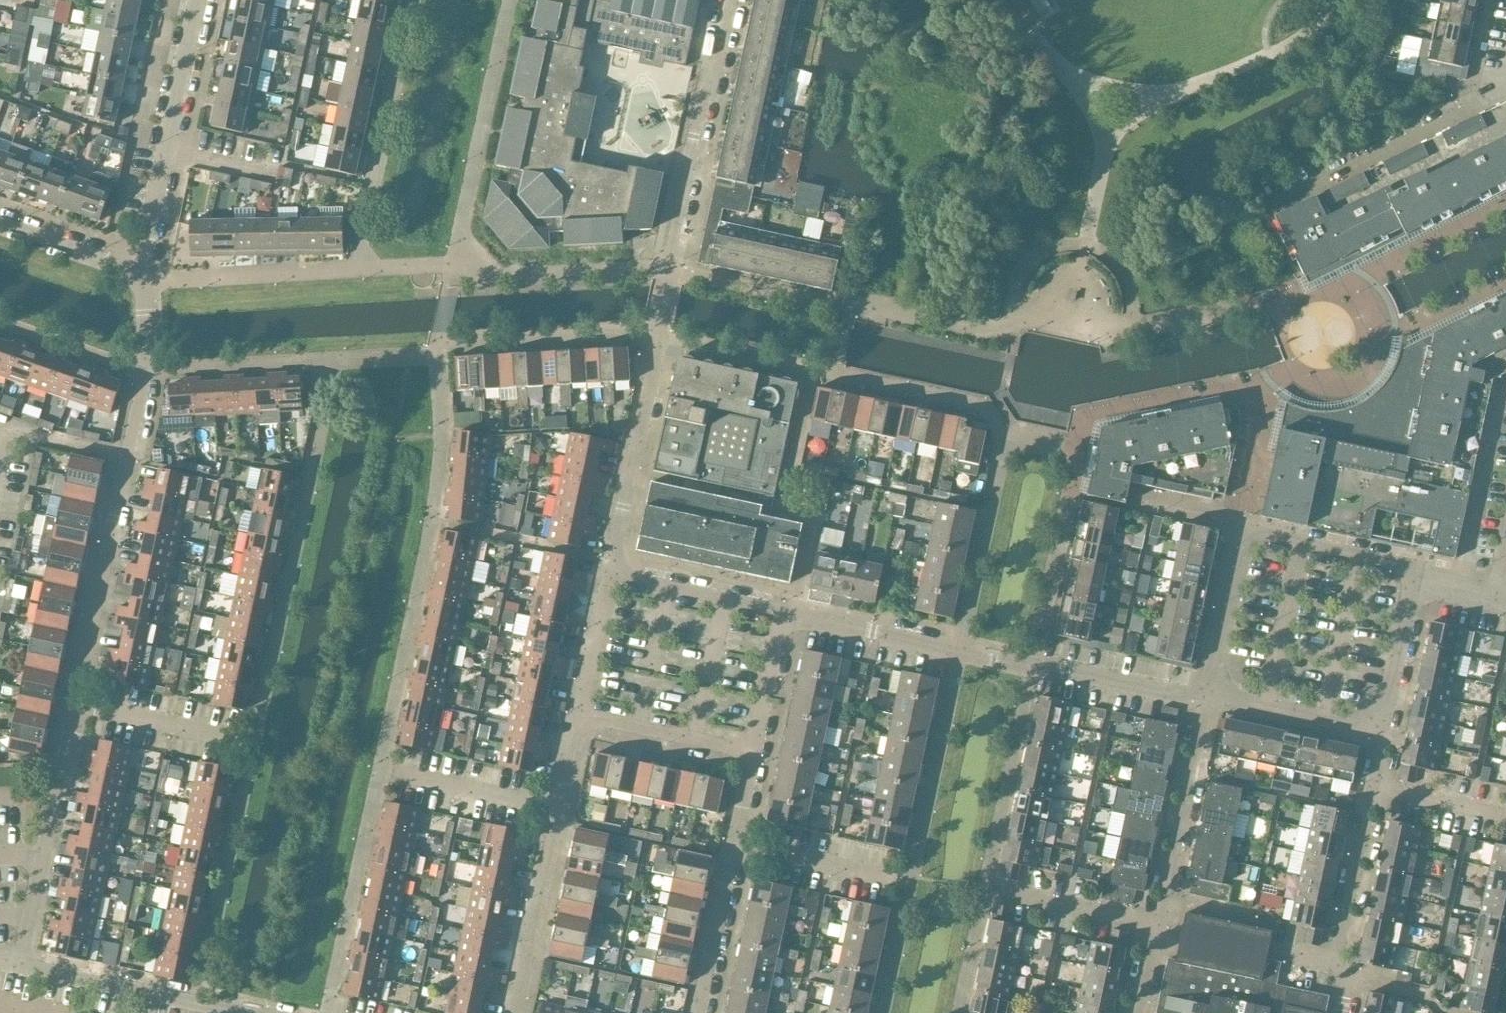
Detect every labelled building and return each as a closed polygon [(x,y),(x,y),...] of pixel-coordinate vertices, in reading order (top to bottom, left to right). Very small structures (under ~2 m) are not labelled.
[(53,0),(46,0),(45,6),(57,9),(58,1),(53,0)] [(105,11),(137,18),(141,0),(108,0),(105,11)] [(241,0),(239,0),(234,20),(269,28),(273,7),(241,0)] [(361,0),(357,21),(391,28),(396,7),(361,0)] [(511,96),(525,99),(522,112),(508,109),(496,166),(510,169),(507,185),(493,182),(485,220),(509,250),(549,248),(548,233),(564,232),(564,247),(623,244),(622,232),(651,230),(651,229),(662,174),(629,167),(627,174),(581,164),(595,98),(579,95),(584,68),(580,67),(585,41),(655,56),(654,60),(685,67),(700,0),(544,0),(544,1),(540,0),(539,0),(533,29),(537,30),(535,41),(523,38),(511,96)] [(751,18),(788,26),(794,0),(755,0),(751,18)] [(1046,0),(1029,0),(1043,21),(1055,14),(1046,0)] [(1440,4),(1480,13),(1482,2),(1477,1),(1477,0),(1441,0),(1440,4)] [(312,15),(315,4),(306,2),(304,14),(312,15)] [(328,5),(320,3),(318,13),(326,15),(328,5)] [(1480,13),(1440,4),(1436,23),(1471,30),(1473,22),(1478,23),(1480,13)] [(17,7),(15,14),(27,17),(28,9),(17,7)] [(137,18),(105,11),(92,8),(87,30),(101,32),(133,39),(137,18)] [(326,15),(318,13),(316,23),(324,25),(326,15)] [(27,17),(15,14),(13,22),(25,24),(27,17)] [(310,26),(312,15),(304,14),(301,25),(310,26)] [(751,18),(742,58),(780,66),(788,26),(751,18)] [(49,44),(51,36),(53,22),(37,19),(33,40),(49,44)] [(349,57),(355,20),(348,19),(341,56),(349,57)] [(269,28),(234,20),(230,42),(264,49),(269,28)] [(391,28),(357,21),(352,42),(387,50),(391,28)] [(1400,22),(1398,34),(1407,36),(1410,24),(1400,22)] [(1471,30),(1436,23),(1432,41),(1472,50),(1474,40),(1469,38),(1471,30)] [(310,26),(301,25),(299,34),(308,36),(310,26)] [(133,39),(101,32),(96,53),(128,60),(133,39)] [(308,36),(299,34),(297,45),(306,46),(308,36)] [(317,57),(319,47),(322,36),(313,34),(309,55),(317,57)] [(48,51),(49,44),(33,40),(28,61),(45,65),(48,51)] [(1472,50),(1432,41),(1427,61),(1432,62),(1429,74),(1454,79),(1456,67),(1462,69),(1464,60),(1470,61),(1472,50)] [(264,49),(230,42),(225,63),(259,70),(264,49)] [(387,50),(352,42),(348,63),(382,71),(387,50)] [(303,58),(306,46),(297,45),(295,56),(303,58)] [(8,49),(6,56),(18,59),(19,51),(8,49)] [(128,60),(96,53),(92,75),(124,81),(128,60)] [(317,57),(309,55),(307,65),(315,67),(317,57)] [(18,59),(6,56),(4,64),(16,67),(18,59)] [(742,58),(734,98),(771,106),(780,66),(742,58)] [(259,70),(225,63),(220,84),(255,91),(259,70)] [(382,71),(348,63),(343,85),(378,92),(382,71)] [(301,69),(292,67),(290,77),(299,78),(301,69)] [(40,86),(42,78),(25,74),(24,82),(40,86)] [(124,81),(92,75),(87,96),(119,103),(124,81)] [(299,78),(290,77),(288,87),(297,89),(299,78)] [(38,93),(40,86),(24,82),(22,90),(38,93)] [(255,91),(220,84),(216,105),(250,112),(255,91)] [(378,92),(343,85),(339,106),(373,113),(378,92)] [(310,89),(302,87),(300,97),(308,99),(310,89)] [(119,103),(87,96),(83,118),(115,124),(119,103)] [(308,99),(300,97),(298,107),(306,109),(308,99)] [(734,98),(725,138),(763,146),(771,106),(734,98)] [(1275,218),(1304,277),(1308,285),(1505,187),(1505,103),(1275,218)] [(250,112),(216,105),(211,127),(246,134),(250,112)] [(24,108),(17,106),(13,117),(20,120),(24,108)] [(373,113),(339,106),(334,127),(369,134),(373,113)] [(304,120),(306,109),(298,107),(295,119),(304,120)] [(32,111),(24,108),(20,120),(28,122),(32,111)] [(292,111),(283,109),(281,119),(290,121),(292,111)] [(290,121),(281,119),(279,129),(288,131),(290,121)] [(65,123),(57,120),(54,131),(61,134),(65,123)] [(72,125),(65,123),(61,134),(68,136),(72,125)] [(369,134),(334,127),(330,148),(364,155),(369,134)] [(301,132),(293,130),(291,140),(299,141),(301,132)] [(101,148),(106,137),(98,134),(94,146),(101,148)] [(10,149),(11,139),(0,137),(0,147),(10,149)] [(127,144),(113,139),(106,137),(101,148),(100,153),(107,155),(109,151),(124,156),(127,144)] [(725,138),(716,179),(754,187),(763,146),(725,138)] [(299,141),(291,140),(289,150),(297,151),(299,141)] [(8,154),(0,177),(0,186),(18,193),(28,162),(28,161),(32,150),(12,143),(8,154)] [(364,155),(330,148),(325,170),(360,177),(364,155)] [(53,157),(49,169),(38,200),(58,207),(69,176),(73,165),(53,157)] [(49,169),(28,162),(18,193),(38,200),(49,169)] [(291,180),(293,170),(279,167),(276,177),(291,180)] [(221,174),(211,172),(209,180),(219,182),(221,174)] [(93,175),(90,183),(89,183),(79,214),(100,221),(113,183),(112,179),(97,174),(93,175)] [(231,176),(221,174),(219,182),(229,185),(231,176)] [(326,177),(317,175),(315,184),(325,186),(326,177)] [(89,183),(69,176),(58,207),(79,214),(89,183)] [(336,179),(326,177),(325,186),(335,188),(336,179)] [(748,215),(754,187),(716,179),(698,264),(710,266),(718,229),(719,229),(723,209),(748,215)] [(261,182),(252,180),(250,189),(260,191),(261,182)] [(271,185),(261,182),(260,191),(270,193),(271,185)] [(800,184),(794,207),(807,210),(819,212),(824,189),(800,184)] [(807,210),(794,207),(793,216),(805,218),(807,210)] [(819,212),(807,210),(805,218),(817,221),(819,212)] [(343,254),(343,228),(342,219),(320,220),(321,255),(343,254)] [(277,220),(255,221),(256,256),(277,255),(277,220)] [(299,220),(277,220),(277,255),(299,255),(299,220)] [(320,220),(299,220),(299,255),(321,255),(320,220)] [(190,222),(190,257),(213,256),(212,221),(190,222)] [(234,221),(212,221),(213,256),(234,256),(234,221)] [(255,221),(234,221),(234,256),(256,256),(255,221)] [(353,227),(343,228),(343,254),(347,254),(353,227)] [(759,238),(719,229),(718,229),(710,266),(751,275),(759,238)] [(799,247),(759,238),(751,275),(791,284),(799,247)] [(840,255),(799,247),(791,284),(832,293),(840,255)] [(1493,380),(1505,374),(1505,299),(1434,334),(1399,352),(1398,356),(1396,361),(1395,366),(1393,370),(1390,374),(1388,378),(1385,382),(1382,386),(1379,390),(1374,394),(1369,398),(1364,401),(1358,404),(1352,407),(1346,409),(1340,411),(1334,412),(1328,412),(1323,412),(1318,412),(1313,412),(1308,411),(1304,410),(1299,408),(1295,406),(1290,404),(1286,402),(1280,431),(1262,518),(1306,527),(1306,528),(1393,546),(1455,559),(1473,472),(1493,380)] [(0,341),(0,376),(7,378),(20,343),(10,339),(9,344),(0,341)] [(29,346),(20,343),(7,378),(28,385),(39,354),(28,350),(29,346)] [(628,348),(606,350),(608,383),(613,383),(630,382),(628,348)] [(606,350),(584,351),(586,384),(603,383),(603,394),(613,393),(613,383),(608,383),(606,350)] [(584,351),(563,352),(565,385),(570,385),(586,384),(584,351)] [(563,352),(541,354),(543,387),(560,386),(560,396),(570,396),(570,385),(565,385),(563,352)] [(49,358),(39,354),(28,385),(48,393),(61,357),(51,353),(49,358)] [(541,354),(520,355),(522,388),(527,388),(543,387),(541,354)] [(520,355),(498,356),(500,389),(517,388),(517,399),(527,398),(527,388),(522,388),(520,355)] [(498,356),(477,357),(479,390),(484,390),(500,389),(498,356)] [(70,360),(61,357),(48,393),(68,400),(79,368),(69,365),(70,360)] [(477,357),(454,359),(456,392),(474,391),(474,401),(484,401),(484,390),(479,390),(477,357)] [(786,439),(795,399),(800,400),(802,390),(798,385),(793,383),(793,382),(791,380),(790,379),(788,379),(787,378),(785,378),(784,378),(783,379),(782,379),(780,381),(774,379),(773,378),(772,377),(771,376),(770,375),(768,374),(766,374),(765,374),(763,375),(761,376),(754,375),(753,373),(752,371),(750,371),(748,370),(747,370),(745,370),(743,370),(742,371),(741,372),(735,371),(734,369),(733,368),(732,367),(731,366),(729,366),(728,366),(726,366),(725,366),(723,367),(722,368),(715,366),(714,365),(713,364),(712,363),(711,362),(710,362),(709,362),(707,361),(705,362),(704,363),(702,364),(696,362),(695,361),(694,359),(693,359),(692,358),(690,357),(687,357),(686,358),(684,358),(683,359),(678,358),(677,363),(676,364),(674,365),(673,366),(673,368),(672,369),(672,370),(672,371),(673,373),(673,375),(674,376),(654,472),(774,498),(784,450),(786,449),(787,447),(787,446),(788,445),(788,443),(788,441),(787,440),(786,439)] [(90,372),(79,368),(68,400),(89,407),(101,371),(92,368),(90,372)] [(111,374),(101,371),(89,407),(110,414),(121,383),(109,379),(111,374)] [(267,380),(256,380),(257,413),(258,425),(280,424),(280,412),(277,374),(267,375),(267,380)] [(287,374),(277,374),(280,412),(302,411),(300,378),(288,379),(287,374)] [(257,413),(256,380),(244,381),(244,376),(234,377),(236,415),(257,413)] [(237,426),(236,415),(234,377),(224,377),(224,382),(213,383),(215,428),(237,426)] [(181,385),(169,385),(169,399),(164,400),(157,431),(194,429),(191,379),(181,380),(181,385)] [(201,379),(191,379),(194,429),(215,428),(213,383),(201,384),(201,379)] [(832,426),(840,393),(818,388),(808,433),(830,438),(832,426)] [(613,393),(603,394),(604,405),(614,405),(613,393)] [(861,398),(840,393),(832,426),(854,430),(861,398)] [(13,411),(17,400),(4,395),(0,406),(0,413),(11,417),(13,411)] [(570,396),(560,396),(561,408),(571,407),(570,396)] [(527,398),(517,399),(518,410),(528,410),(527,398)] [(882,402),(861,398),(854,430),(875,435),(882,402)] [(484,401),(474,401),(475,413),(485,412),(484,401)] [(903,407),(882,402),(875,435),(896,439),(903,407)] [(1225,496),(1241,422),(1241,417),(1241,416),(1240,415),(1240,414),(1239,412),(1238,410),(1237,409),(1235,408),(1234,407),(1233,406),(1231,405),(1228,405),(1223,404),(1102,429),(1087,496),(1125,504),(1130,483),(1212,501),(1214,494),(1225,496)] [(924,411),(903,407),(896,439),(917,444),(924,411)] [(945,416),(924,411),(917,444),(938,448),(945,416)] [(44,413),(42,419),(51,422),(53,416),(44,413)] [(23,414),(20,420),(36,426),(39,420),(23,414)] [(547,426),(568,425),(568,415),(547,415),(547,426)] [(967,421),(945,416),(938,448),(958,453),(959,453),(965,428),(966,429),(967,421)] [(512,419),(502,419),(503,432),(512,432),(512,419)] [(54,425),(39,420),(36,426),(52,431),(54,425)] [(979,465),(986,433),(966,429),(965,428),(959,453),(958,453),(956,460),(957,461),(955,472),(977,477),(979,465)] [(67,429),(66,435),(82,439),(83,432),(67,429)] [(100,435),(83,432),(82,439),(98,442),(100,435)] [(489,458),(491,436),(458,432),(457,445),(452,444),(451,454),(489,458)] [(614,443),(571,434),(566,456),(598,463),(601,451),(611,454),(614,443)] [(548,440),(536,439),(535,450),(547,451),(548,440)] [(529,462),(530,454),(530,447),(524,446),(522,461),(529,462)] [(222,449),(221,456),(237,459),(238,452),(222,449)] [(255,456),(238,452),(237,459),(253,462),(255,456)] [(42,454),(36,453),(32,469),(39,471),(42,454)] [(487,480),(489,458),(451,454),(450,464),(455,465),(454,476),(487,480)] [(530,454),(529,462),(528,470),(535,471),(535,466),(538,466),(540,456),(530,454)] [(104,462),(72,455),(67,477),(99,484),(104,462)] [(598,463),(566,456),(561,477),(604,486),(606,476),(596,474),(598,463)] [(822,474),(824,467),(825,459),(813,456),(811,464),(807,464),(806,470),(822,474)] [(266,458),(265,465),(281,468),(282,462),(266,458)] [(196,465),(177,461),(176,468),(194,472),(196,465)] [(527,480),(528,470),(529,462),(522,461),(520,479),(527,480)] [(227,462),(224,478),(231,480),(234,463),(227,462)] [(298,465),(282,462),(281,468),(297,472),(298,465)] [(210,468),(196,465),(194,472),(208,475),(210,468)] [(838,477),(839,470),(824,467),(822,474),(838,477)] [(39,471),(32,469),(29,486),(35,487),(39,471)] [(203,479),(160,469),(157,482),(146,479),(144,489),(187,498),(198,500),(203,479)] [(299,477),(262,469),(257,492),(290,498),(292,487),(297,488),(299,477)] [(849,473),(848,479),(864,483),(866,476),(849,473)] [(484,501),(487,480),(454,476),(453,488),(448,487),(447,497),(484,501)] [(882,479),(866,476),(864,483),(880,486),(882,479)] [(99,484),(67,477),(62,498),(95,505),(99,484)] [(604,486),(561,477),(557,498),(589,505),(592,494),(602,496),(604,486)] [(892,482),(890,488),(907,492),(908,485),(892,482)] [(762,507),(651,483),(636,551),(702,566),(790,585),(802,525),(760,516),(762,507)] [(855,486),(845,483),(843,492),(853,494),(855,486)] [(924,488),(908,485),(907,492),(923,495),(924,488)] [(865,488),(855,486),(853,494),(863,496),(865,488)] [(193,522),(198,501),(198,500),(187,498),(144,489),(142,499),(153,502),(150,513),(193,522)] [(228,490),(222,489),(218,505),(225,507),(228,490)] [(934,491),(932,497),(949,501),(950,494),(934,491)] [(290,498),(257,492),(253,513),(290,520),(292,510),(287,509),(290,498)] [(898,495),(887,492),(885,501),(896,504),(898,495)] [(966,498),(950,494),(949,501),(965,504),(966,498)] [(33,497),(27,495),(23,511),(30,513),(33,497)] [(522,509),(525,496),(518,495),(516,505),(515,508),(522,509)] [(907,497),(898,495),(896,504),(905,505),(907,497)] [(482,524),(484,501),(447,497),(446,507),(450,508),(449,520),(482,524)] [(95,505),(62,498),(58,519),(90,526),(95,505)] [(589,505),(557,498),(552,519),(595,528),(597,518),(587,516),(589,505)] [(1114,530),(1118,510),(1083,502),(1081,511),(1076,510),(1074,521),(1114,530)] [(518,529),(522,509),(515,508),(516,505),(505,503),(504,510),(505,511),(502,525),(511,527),(518,529)] [(974,511),(939,504),(934,526),(970,533),(974,511)] [(225,507),(218,505),(215,521),(221,523),(225,507)] [(30,513),(23,511),(20,528),(26,529),(30,513)] [(189,541),(193,522),(150,513),(148,524),(137,522),(135,532),(178,541),(184,542),(189,541)] [(290,520),(253,513),(248,534),(281,540),(283,529),(288,530),(290,520)] [(53,540),(58,519),(47,517),(43,538),(53,540)] [(90,526),(58,519),(53,540),(86,547),(90,526)] [(595,528),(552,519),(547,541),(580,548),(582,536),(593,538),(595,528)] [(1138,520),(1135,534),(1144,536),(1148,522),(1138,520)] [(1114,530),(1074,521),(1071,531),(1077,533),(1075,541),(1110,548),(1114,530)] [(1162,525),(1152,523),(1149,537),(1160,539),(1162,525)] [(1219,531),(1184,524),(1179,544),(1220,552),(1222,542),(1217,541),(1219,531)] [(970,533),(934,526),(930,547),(965,555),(970,533)] [(906,531),(897,529),(895,540),(903,541),(906,531)] [(219,533),(213,531),(209,547),(216,549),(219,533)] [(174,562),(178,541),(135,532),(133,541),(144,544),(141,555),(174,562)] [(474,561),(479,539),(447,532),(444,544),(439,543),(437,553),(474,561)] [(281,540),(248,534),(244,555),(281,563),(283,553),(278,552),(281,540)] [(1141,551),(1144,536),(1135,534),(1131,549),(1141,551)] [(21,555),(24,539),(18,538),(14,554),(21,555)] [(49,561),(53,540),(43,538),(39,559),(49,561)] [(86,547),(53,540),(49,561),(81,568),(86,547)] [(903,541),(895,540),(893,550),(901,552),(903,541)] [(1110,548),(1075,541),(1073,549),(1068,548),(1066,558),(1106,567),(1110,548)] [(832,593),(839,558),(841,549),(819,544),(810,589),(832,593)] [(1156,546),(1148,544),(1145,555),(1154,557),(1156,546)] [(1220,552),(1179,544),(1175,562),(1210,570),(1212,562),(1217,563),(1220,552)] [(216,549),(209,547),(206,564),(212,565),(216,549)] [(965,555),(930,547),(925,568),(961,576),(965,555)] [(513,552),(506,551),(502,567),(509,568),(513,552)] [(470,582),(474,561),(437,553),(435,563),(440,564),(437,575),(470,582)] [(577,560),(545,553),(540,575),(583,584),(585,574),(575,572),(577,560)] [(1140,555),(1129,553),(1127,567),(1137,569),(1140,555)] [(29,557),(21,555),(14,554),(11,570),(17,571),(18,566),(27,568),(29,557)] [(174,562),(141,555),(139,566),(128,564),(126,574),(169,583),(174,562)] [(281,563),(244,555),(239,576),(272,583),(274,572),(279,573),(281,563)] [(526,572),(527,564),(528,561),(515,558),(513,569),(526,572)] [(860,563),(839,558),(832,593),(853,598),(860,563)] [(1106,567),(1066,558),(1063,569),(1069,570),(1067,578),(1102,586),(1106,567)] [(81,568),(49,561),(44,582),(76,589),(81,568)] [(1210,570),(1175,562),(1171,581),(1212,590),(1214,579),(1209,578),(1210,570)] [(883,568),(860,563),(853,598),(875,603),(883,568)] [(509,568),(502,567),(499,583),(506,584),(509,568)] [(961,576),(925,568),(921,589),(956,597),(961,576)] [(897,573),(888,571),(886,582),(895,584),(897,573)] [(1136,574),(1125,571),(1122,583),(1134,585),(1136,574)] [(207,574),(200,573),(197,589),(203,590),(207,574)] [(169,583),(126,574),(124,584),(134,587),(132,598),(164,605),(169,583)] [(437,575),(435,586),(430,585),(428,595),(465,603),(470,582),(437,575)] [(583,584),(540,575),(536,596),(568,603),(570,592),(581,594),(583,584)] [(1147,590),(1150,576),(1141,575),(1138,588),(1147,590)] [(272,583),(239,576),(235,597),(272,605),(274,595),(269,594),(272,583)] [(1102,586),(1067,578),(1065,586),(1060,585),(1057,596),(1098,605),(1102,586)] [(15,581),(8,580),(5,596),(12,597),(15,581)] [(1212,590),(1171,581),(1167,600),(1202,607),(1204,599),(1209,600),(1212,590)] [(76,589),(44,582),(40,604),(72,611),(76,589)] [(895,584),(886,582),(884,592),(892,594),(895,584)] [(203,590),(197,589),(193,605),(200,607),(203,590)] [(956,597),(921,589),(916,612),(951,619),(956,597)] [(1132,592),(1123,590),(1121,601),(1130,603),(1132,592)] [(500,610),(504,594),(497,593),(495,602),(494,609),(500,610)] [(465,603),(428,595),(426,605),(431,606),(428,617),(461,624),(465,603)] [(1147,597),(1138,595),(1136,603),(1146,605),(1147,597)] [(12,597),(5,596),(1,612),(8,614),(12,597)] [(568,603),(536,596),(531,617),(574,626),(576,616),(566,614),(568,603)] [(1098,605),(1057,596),(1055,606),(1061,607),(1059,616),(1094,623),(1098,605)] [(272,605),(235,597),(230,619),(262,626),(265,614),(269,615),(272,605)] [(164,605),(132,598),(130,609),(119,607),(117,617),(160,626),(164,605)] [(494,609),(495,602),(484,599),(482,607),(494,609)] [(1202,607),(1167,600),(1163,619),(1204,627),(1206,617),(1201,616),(1202,607)] [(72,611),(40,604),(35,625),(67,632),(72,611)] [(504,611),(512,613),(514,606),(505,604),(504,611)] [(500,610),(494,609),(490,625),(497,627),(500,610)] [(1116,624),(1125,626),(1128,611),(1120,609),(1116,624)] [(510,621),(512,614),(503,612),(501,621),(506,623),(510,621)] [(1142,634),(1145,617),(1132,614),(1129,631),(1130,631),(1138,633),(1142,634)] [(201,618),(194,616),(191,632),(197,634),(201,618)] [(1094,623),(1059,616),(1057,624),(1052,623),(1049,634),(1090,643),(1094,623)] [(160,626),(117,617),(115,627),(125,629),(123,640),(155,647),(160,626)] [(461,624),(428,617),(426,628),(421,627),(419,637),(456,645),(461,624)] [(574,626),(531,617),(527,638),(559,645),(561,634),(572,636),(574,626)] [(262,626),(230,619),(225,640),(263,648),(265,638),(260,637),(262,626)] [(1204,627),(1163,619),(1159,637),(1194,645),(1196,637),(1201,638),(1204,627)] [(1431,622),(1427,639),(1430,639),(1428,647),(1460,654),(1465,630),(1431,622)] [(67,632),(35,625),(30,646),(63,653),(67,632)] [(1124,630),(1113,628),(1110,646),(1120,648),(1124,630)] [(1135,648),(1138,633),(1130,631),(1126,646),(1135,648)] [(197,634),(191,632),(187,649),(194,650),(197,634)] [(494,654),(497,642),(498,638),(491,636),(488,652),(494,654)] [(1493,650),(1501,652),(1504,638),(1496,636),(1493,650)] [(456,645),(419,637),(417,648),(422,649),(419,660),(452,667),(456,645)] [(1194,645),(1159,637),(1155,657),(1195,666),(1198,654),(1192,653),(1194,645)] [(559,645),(527,638),(522,660),(565,669),(567,658),(557,656),(559,645)] [(155,647),(123,640),(120,651),(110,649),(108,659),(151,668),(155,647)] [(263,648),(225,640),(221,661),(253,668),(256,657),(260,658),(263,648)] [(505,644),(497,642),(494,654),(502,655),(505,644)] [(63,653),(30,646),(26,667),(58,674),(63,653)] [(1426,655),(1424,654),(1421,670),(1454,677),(1460,654),(1428,647),(1426,655)] [(170,667),(180,668),(184,650),(173,648),(170,667)] [(841,659),(805,651),(801,673),(836,681),(835,685),(845,688),(847,679),(837,677),(841,659)] [(492,663),(494,654),(488,652),(484,668),(491,670),(492,663)] [(192,660),(185,658),(182,675),(188,676),(192,660)] [(151,668),(108,659),(106,669),(116,671),(114,683),(146,690),(151,668)] [(452,667),(419,660),(417,671),(412,670),(410,680),(447,688),(452,667)] [(565,669),(522,660),(517,681),(550,688),(552,677),(563,679),(565,669)] [(253,668),(221,661),(216,682),(253,690),(256,680),(251,679),(253,668)] [(502,665),(492,663),(491,670),(490,675),(500,677),(502,665)] [(452,686),(460,686),(461,666),(453,666),(452,686)] [(58,674),(26,667),(21,688),(54,695),(58,674)] [(893,669),(890,690),(897,692),(901,671),(893,669)] [(1454,677),(1421,670),(1417,686),(1420,686),(1418,694),(1449,701),(1454,677)] [(938,680),(903,672),(898,695),(933,702),(938,680)] [(836,681),(801,673),(796,695),(831,702),(835,685),(836,681)] [(188,676),(182,675),(178,691),(185,692),(188,676)] [(485,679),(479,678),(475,694),(482,695),(485,679)] [(881,680),(872,678),(870,689),(878,690),(881,680)] [(857,681),(847,679),(845,688),(855,690),(857,681)] [(447,688),(410,680),(408,690),(413,691),(410,702),(442,709),(447,688)] [(550,688),(517,681),(513,702),(556,711),(558,701),(547,699),(550,688)] [(1044,681),(1041,697),(1055,700),(1058,684),(1044,681)] [(253,690),(216,682),(212,704),(244,711),(247,699),(251,700),(253,690)] [(167,685),(165,694),(173,696),(175,687),(167,685)] [(489,687),(487,696),(495,698),(497,689),(489,687)] [(1505,696),(1505,688),(1500,687),(1497,701),(1505,702),(1505,696)] [(54,695),(21,688),(17,710),(49,717),(54,695)] [(878,690),(870,689),(868,699),(876,701),(878,690)] [(482,695),(475,694),(472,710),(478,712),(482,695)] [(1416,702),(1414,701),(1411,717),(1444,724),(1449,701),(1418,694),(1416,702)] [(831,702),(796,695),(792,716),(827,723),(826,727),(836,730),(838,721),(828,719),(831,702)] [(933,702),(898,695),(894,716),(929,723),(933,702)] [(1041,697),(1039,705),(1037,705),(1033,720),(1067,728),(1072,704),(1055,700),(1041,697)] [(497,700),(486,698),(484,709),(495,711),(497,700)] [(442,709),(410,702),(408,713),(403,712),(401,722),(438,730),(442,709)] [(556,711),(513,702),(508,723),(541,730),(543,719),(554,721),(556,711)] [(1162,707),(1159,722),(1175,726),(1178,710),(1162,707)] [(1104,720),(1106,711),(1092,708),(1090,717),(1104,720)] [(49,717),(17,710),(12,731),(45,738),(49,717)] [(1126,715),(1112,712),(1110,721),(1124,724),(1126,715)] [(1238,760),(1246,725),(1237,723),(1238,717),(1227,715),(1226,719),(1223,732),(1218,755),(1238,760)] [(827,723),(792,716),(787,737),(822,744),(826,727),(827,723)] [(929,723),(894,716),(889,737),(924,744),(929,723)] [(1444,724),(1411,717),(1407,733),(1409,733),(1408,741),(1439,748),(1444,724)] [(1478,717),(1475,731),(1483,733),(1487,719),(1478,717)] [(1223,732),(1226,719),(1220,718),(1217,730),(1223,732)] [(866,721),(857,719),(855,729),(864,731),(866,721)] [(1175,726),(1159,722),(1146,719),(1141,743),(1174,751),(1178,735),(1175,734),(1177,726),(1175,726)] [(476,721),(470,720),(466,736),(473,738),(476,721)] [(1067,728),(1033,720),(1030,736),(1032,737),(1031,744),(1062,751),(1067,728)] [(848,723),(838,721),(836,730),(846,732),(848,723)] [(1254,726),(1246,725),(1238,760),(1257,764),(1265,723),(1255,721),(1254,726)] [(446,732),(438,730),(401,722),(399,732),(404,733),(401,745),(441,754),(446,732)] [(541,730),(508,723),(504,744),(547,754),(549,744),(538,741),(541,730)] [(1276,726),(1265,723),(1257,764),(1275,768),(1283,733),(1275,731),(1276,726)] [(490,728),(479,726),(476,738),(487,741),(490,728)] [(864,731),(855,729),(853,740),(861,741),(864,731)] [(1291,734),(1283,733),(1275,768),(1294,772),(1303,731),(1292,729),(1291,734)] [(45,738),(12,731),(8,753),(40,760),(45,738)] [(1313,734),(1303,731),(1294,772),(1313,776),(1320,741),(1312,739),(1313,734)] [(1483,733),(1475,731),(1472,745),(1480,747),(1483,733)] [(473,738),(466,736),(463,752),(469,754),(473,738)] [(822,744),(787,737),(782,758),(818,766),(817,770),(827,772),(829,763),(819,761),(822,744)] [(924,744),(889,737),(885,758),(920,765),(924,744)] [(1329,742),(1320,741),(1313,776),(1332,780),(1340,739),(1330,737),(1329,742)] [(1362,762),(1365,750),(1359,749),(1350,747),(1351,742),(1340,739),(1332,780),(1352,784),(1354,774),(1360,775),(1362,762)] [(134,748),(101,741),(99,753),(88,751),(86,761),(129,770),(134,748)] [(1439,748),(1408,741),(1406,749),(1404,748),(1400,764),(1403,765),(1399,781),(1413,784),(1417,768),(1434,772),(1439,748)] [(1174,751),(1141,743),(1135,767),(1167,774),(1169,766),(1171,767),(1174,751)] [(547,754),(504,744),(499,766),(532,773),(534,761),(545,763),(547,754)] [(1031,744),(1029,752),(1027,751),(1023,767),(1057,774),(1062,751),(1031,744)] [(484,762),(486,751),(476,749),(474,759),(484,762)] [(618,758),(596,754),(589,786),(611,791),(618,758)] [(640,763),(618,758),(611,791),(632,796),(640,763)] [(818,766),(782,758),(778,779),(813,787),(817,770),(818,766)] [(920,765),(885,758),(880,779),(915,787),(920,765)] [(170,762),(163,760),(160,776),(166,778),(170,762)] [(129,770),(86,761),(84,770),(94,773),(92,784),(124,791),(129,770)] [(232,769),(199,762),(194,784),(232,792),(234,782),(229,781),(232,769)] [(863,764),(854,762),(852,773),(860,775),(863,764)] [(661,768),(640,763),(632,796),(654,800),(661,768)] [(839,766),(829,763),(827,772),(837,774),(839,766)] [(1476,766),(1468,764),(1465,778),(1473,780),(1476,766)] [(1057,774),(1023,767),(1020,783),(1022,784),(1021,791),(1052,798),(1057,774)] [(1167,774),(1135,767),(1130,790),(1164,798),(1168,782),(1165,781),(1167,774)] [(1490,769),(1482,767),(1479,781),(1487,783),(1490,769)] [(682,772),(661,768),(654,800),(675,805),(682,772)] [(703,777),(682,772),(675,805),(696,809),(703,777)] [(860,775),(852,773),(850,783),(858,785),(860,775)] [(1248,778),(1235,774),(1233,782),(1247,785),(1248,778)] [(166,778),(160,776),(156,793),(163,794),(166,778)] [(725,781),(703,777),(696,809),(718,814),(725,781)] [(813,787),(778,779),(773,800),(809,808),(808,812),(818,814),(820,805),(810,803),(813,787)] [(915,787),(880,779),(876,800),(911,808),(915,787)] [(1211,783),(1209,791),(1207,791),(1203,807),(1237,814),(1242,790),(1211,783)] [(1289,794),(1291,788),(1291,785),(1282,783),(1280,792),(1289,794)] [(124,791),(92,784),(90,795),(79,793),(77,803),(120,812),(124,791)] [(232,792),(194,784),(190,805),(222,812),(225,801),(229,802),(232,792)] [(1164,798),(1130,790),(1125,814),(1157,821),(1158,813),(1161,814),(1164,798)] [(1021,791),(1019,799),(1017,798),(1013,814),(1047,821),(1052,798),(1021,791)] [(1262,794),(1260,803),(1274,806),(1276,797),(1262,794)] [(1296,801),(1282,798),(1280,807),(1294,810),(1296,801)] [(809,808),(773,800),(769,822),(804,830),(808,812),(809,808)] [(911,808),(876,800),(871,821),(906,829),(911,808)] [(161,804),(154,802),(151,819),(157,820),(161,804)] [(120,812),(77,803),(75,813),(85,815),(83,826),(115,833),(120,812)] [(388,803),(386,815),(381,814),(379,824),(416,832),(421,810),(388,803)] [(222,812),(190,805),(185,826),(222,834),(225,824),(220,823),(222,812)] [(830,808),(820,805),(818,814),(828,816),(830,808)] [(854,806),(845,805),(843,815),(851,817),(854,806)] [(1071,813),(1084,815),(1085,807),(1073,805),(1071,813)] [(1347,812),(1316,805),(1310,829),(1344,837),(1348,821),(1345,820),(1347,812)] [(1422,828),(1405,825),(1408,809),(1394,806),(1389,830),(1387,830),(1383,845),(1417,852),(1422,828)] [(1237,814),(1203,807),(1200,822),(1202,823),(1201,831),(1232,837),(1237,814)] [(1047,821),(1013,814),(1010,830),(1012,830),(1011,838),(1042,845),(1047,821)] [(1157,821),(1125,814),(1120,837),(1154,845),(1158,829),(1155,828),(1157,821)] [(851,817),(843,815),(841,825),(849,827),(851,817)] [(460,817),(458,835),(477,838),(479,819),(460,817)] [(157,820),(151,819),(147,835),(154,836),(157,820)] [(604,824),(588,820),(587,827),(603,830),(604,824)] [(906,829),(871,821),(866,843),(901,851),(906,829)] [(454,823),(448,822),(444,838),(451,840),(454,823)] [(416,832),(379,824),(377,834),(382,835),(379,846),(412,853),(416,832)] [(519,831),(487,824),(482,846),(525,855),(527,845),(517,843),(519,831)] [(621,827),(604,824),(603,830),(619,834),(621,827)] [(115,833),(83,826),(81,837),(70,835),(68,845),(111,855),(115,833)] [(222,834),(185,826),(181,847),(213,854),(216,843),(220,844),(222,834)] [(1078,842),(1081,829),(1073,827),(1070,840),(1078,842)] [(577,828),(572,850),(605,857),(606,852),(609,835),(577,828)] [(647,832),(632,829),(630,836),(645,839),(647,832)] [(1344,837),(1310,829),(1305,853),(1337,860),(1338,852),(1341,853),(1344,837)] [(1201,831),(1199,838),(1197,838),(1193,854),(1227,861),(1232,837),(1201,831)] [(663,836),(647,832),(645,839),(662,843),(663,836)] [(1461,837),(1453,835),(1450,849),(1458,851),(1461,837)] [(1154,845),(1120,837),(1115,861),(1147,867),(1148,860),(1151,860),(1154,845)] [(451,840),(444,838),(441,854),(447,856),(451,840)] [(689,842),(673,838),(671,845),(687,848),(689,842)] [(1042,845),(1011,838),(1009,846),(1007,845),(1003,862),(1005,862),(1002,878),(1016,881),(1020,865),(1037,869),(1042,845)] [(1475,840),(1467,838),(1464,852),(1472,854),(1475,840)] [(705,845),(689,842),(687,848),(704,852),(705,845)] [(146,854),(148,846),(142,844),(138,860),(145,862),(146,854)] [(1495,844),(1490,868),(1505,872),(1505,846),(1495,844)] [(111,855),(68,845),(66,856),(76,858),(74,869),(106,876),(111,855)] [(1417,852),(1383,845),(1380,861),(1382,862),(1380,869),(1412,876),(1417,852)] [(419,855),(412,853),(379,846),(377,857),(372,856),(370,866),(407,874),(415,876),(419,855)] [(525,855),(482,846),(477,867),(510,874),(512,863),(523,865),(525,855)] [(213,854),(181,847),(176,868),(213,876),(216,866),(211,865),(213,854)] [(572,850),(568,871),(600,878),(604,862),(614,864),(616,854),(606,852),(605,857),(572,850)] [(712,857),(679,850),(676,867),(665,865),(663,875),(674,877),(675,872),(707,879),(712,857)] [(1337,860),(1305,853),(1300,876),(1334,884),(1337,868),(1335,867),(1337,860)] [(156,856),(146,854),(145,862),(155,864),(156,856)] [(627,857),(616,854),(614,864),(625,866),(627,857)] [(1227,861),(1193,854),(1190,869),(1192,870),(1190,878),(1193,879),(1189,894),(1228,902),(1232,887),(1222,884),(1227,861)] [(145,862),(138,860),(135,876),(141,878),(145,862)] [(1147,867),(1115,861),(1110,884),(1104,883),(1101,899),(1132,906),(1136,890),(1144,892),(1147,876),(1145,875),(1147,867)] [(654,863),(653,868),(652,873),(663,875),(665,865),(654,863)] [(445,866),(439,864),(435,880),(442,882),(445,866)] [(1059,864),(1057,873),(1071,876),(1073,867),(1059,864)] [(407,874),(370,866),(368,876),(373,877),(370,888),(403,895),(407,874)] [(510,874),(477,867),(473,888),(516,898),(518,888),(507,885),(510,874)] [(213,876),(176,868),(172,890),(204,897),(207,886),(211,887),(213,876)] [(1490,868),(1485,892),(1505,896),(1505,872),(1490,868)] [(106,876),(74,869),(71,880),(61,878),(59,888),(102,897),(106,876)] [(1093,872),(1079,869),(1077,878),(1091,881),(1093,872)] [(1380,869),(1379,877),(1376,876),(1373,892),(1407,899),(1412,876),(1380,869)] [(1446,869),(1443,883),(1451,884),(1454,870),(1446,869)] [(568,871),(563,892),(596,899),(597,894),(600,878),(568,871)] [(675,872),(674,877),(670,893),(703,900),(707,879),(675,872)] [(1334,884),(1300,876),(1295,900),(1327,907),(1328,899),(1331,900),(1334,884)] [(120,889),(131,892),(133,882),(122,879),(120,889)] [(442,882),(435,880),(432,897),(438,898),(442,882)] [(791,888),(756,880),(752,903),(787,910),(786,914),(796,916),(798,908),(788,906),(791,888)] [(456,897),(459,886),(445,883),(443,894),(456,897)] [(1451,884),(1443,883),(1440,897),(1448,898),(1451,884)] [(102,897),(59,888),(57,898),(67,900),(65,911),(97,918),(102,897)] [(143,889),(136,888),(132,904),(139,905),(143,889)] [(370,888),(368,900),(363,899),(361,909),(398,917),(403,895),(370,888)] [(516,898),(473,888),(468,909),(501,917),(503,905),(514,908),(516,898)] [(204,897),(172,890),(167,911),(204,919),(206,909),(202,908),(204,897)] [(591,920),(595,904),(605,906),(607,896),(597,894),(596,899),(563,892),(559,913),(591,920)] [(1407,899),(1373,892),(1370,908),(1372,908),(1370,916),(1402,923),(1407,899)] [(1485,892),(1480,915),(1505,921),(1505,896),(1485,892)] [(703,900),(670,893),(667,910),(656,907),(654,917),(665,919),(666,914),(698,921),(703,900)] [(618,899),(607,896),(605,906),(616,909),(618,899)] [(1327,907),(1295,900),(1290,924),(1307,928),(1304,944),(1318,947),(1321,931),(1324,931),(1327,915),(1325,914),(1327,907)] [(889,909),(854,901),(849,924),(884,931),(889,909)] [(787,910),(752,903),(747,924),(782,931),(786,914),(787,910)] [(139,905),(132,904),(129,920),(136,921),(139,905)] [(645,905),(644,910),(643,915),(654,917),(656,907),(645,905)] [(1024,927),(1007,924),(1011,908),(996,905),(993,921),(991,920),(987,937),(990,937),(988,945),(1019,951),(1024,927)] [(436,925),(438,918),(440,909),(433,907),(430,924),(436,925)] [(808,910),(798,908),(796,916),(806,919),(808,910)] [(832,909),(823,908),(821,918),(829,920),(832,909)] [(398,917),(361,909),(359,919),(363,920),(361,931),(393,938),(398,917)] [(501,917),(468,909),(464,931),(507,940),(509,930),(498,928),(501,917)] [(97,918),(65,911),(62,922),(52,920),(50,930),(93,939),(97,918)] [(204,919),(167,911),(163,932),(195,939),(197,928),(202,929),(204,919)] [(591,920),(559,913),(554,934),(587,941),(588,936),(591,920)] [(1168,959),(1156,1012),(1325,1012),(1328,997),(1283,987),(1275,986),(1280,964),(1266,960),(1272,932),(1185,913),(1175,961),(1168,959)] [(666,914),(665,919),(661,936),(694,942),(698,921),(666,914)] [(1480,915),(1475,939),(1505,945),(1505,921),(1480,915)] [(1370,916),(1369,924),(1366,923),(1363,939),(1397,946),(1402,923),(1370,916)] [(448,920),(438,918),(436,925),(446,927),(448,920)] [(829,920),(821,918),(819,928),(827,930),(829,920)] [(1458,920),(1450,918),(1447,932),(1455,934),(1458,920)] [(436,925),(430,924),(426,940),(433,941),(436,925)] [(782,931),(747,924),(742,945),(778,952),(777,957),(787,959),(789,950),(779,948),(782,931)] [(884,931),(849,924),(845,945),(880,952),(884,931)] [(93,939),(50,930),(47,940),(58,942),(55,954),(88,961),(93,939)] [(134,931),(127,930),(123,946),(130,947),(134,931)] [(1109,946),(1092,942),(1087,966),(1118,973),(1120,965),(1122,966),(1126,949),(1123,949),(1127,933),(1112,930),(1109,946)] [(361,931),(359,942),(354,941),(352,951),(389,959),(393,938),(361,931)] [(507,940),(464,931),(459,952),(492,959),(494,948),(505,950),(507,940)] [(1041,931),(1039,940),(1053,943),(1055,934),(1041,931)] [(195,939),(163,932),(158,953),(195,961),(197,951),(193,950),(195,939)] [(1455,934),(1447,932),(1444,946),(1452,948),(1455,934)] [(554,934),(549,957),(582,963),(586,946),(596,949),(598,939),(588,936),(587,941),(554,934)] [(1075,938),(1063,936),(1061,935),(1059,944),(1073,947),(1075,938)] [(694,942),(661,936),(658,952),(647,950),(645,959),(656,962),(657,957),(689,964),(694,942)] [(609,941),(598,939),(596,949),(607,951),(609,941)] [(1397,946),(1363,939),(1360,955),(1362,955),(1360,964),(1391,970),(1397,946)] [(1475,939),(1470,962),(1501,969),(1503,961),(1505,962),(1505,957),(1505,945),(1475,939)] [(120,945),(108,943),(106,952),(118,955),(120,945)] [(778,952),(742,945),(738,966),(773,973),(777,957),(778,952)] [(880,952),(845,945),(840,966),(875,973),(880,952)] [(988,945),(986,952),(984,952),(981,968),(1014,975),(1019,951),(988,945)] [(130,947),(123,946),(120,962),(127,964),(130,947)] [(636,947),(635,952),(634,957),(645,959),(647,950),(636,947)] [(420,949),(417,965),(424,967),(427,950),(420,949)] [(799,952),(789,950),(787,959),(797,961),(799,952)] [(823,952),(814,950),(812,960),(820,962),(823,952)] [(389,959),(352,951),(350,961),(354,962),(352,973),(384,980),(389,959)] [(492,959),(459,952),(455,973),(498,983),(500,973),(489,970),(492,959)] [(195,961),(158,953),(153,975),(186,982),(188,970),(193,971),(195,961)] [(689,964),(657,957),(656,962),(652,979),(684,986),(689,964)] [(544,959),(540,977),(552,979),(556,962),(544,959)] [(820,962),(812,960),(810,971),(818,972),(820,962)] [(574,966),(557,962),(556,969),(572,972),(574,966)] [(1501,969),(1470,962),(1465,985),(1498,993),(1502,977),(1499,976),(1501,969)] [(424,967),(417,965),(413,982),(420,983),(424,967)] [(1448,967),(1440,965),(1437,979),(1445,981),(1448,967)] [(590,969),(574,966),(572,972),(589,976),(590,969)] [(773,973),(738,966),(733,988),(768,995),(767,999),(778,1002),(779,993),(769,991),(773,973)] [(875,973),(840,966),(836,987),(871,995),(875,973)] [(1118,973),(1087,966),(1082,990),(1115,997),(1119,981),(1116,981),(1118,973)] [(1014,975),(981,968),(977,984),(980,984),(978,992),(1009,998),(1014,975)] [(616,975),(600,971),(598,978),(615,981),(616,975)] [(1411,975),(1397,972),(1395,981),(1410,984),(1411,975)] [(352,973),(350,985),(345,984),(343,994),(380,1002),(384,980),(352,973)] [(498,983),(455,973),(450,995),(482,1002),(485,990),(495,993),(498,983)] [(632,978),(616,975),(615,981),(631,985),(632,978)] [(1445,981),(1437,979),(1434,993),(1442,995),(1445,981)] [(658,984),(642,980),(641,987),(657,990),(658,984)] [(675,987),(658,984),(657,990),(673,994),(675,987)] [(1465,985),(1460,1009),(1476,1012),(1491,1012),(1493,1008),(1495,1008),(1498,993),(1465,985)] [(836,987),(831,1008),(854,1012),(867,1012),(871,995),(836,987)] [(733,988),(729,1009),(748,1012),(765,1012),(767,999),(768,995),(733,988)] [(1082,990),(1077,1012),(1110,1012),(1112,1012),(1115,997),(1082,990)] [(808,993),(799,991),(797,1001),(806,1003),(808,993)] [(418,993),(411,992),(408,1008),(414,1010),(418,993)] [(976,999),(974,999),(971,1012),(1006,1012),(1009,998),(978,992),(976,999)] [(790,995),(779,993),(778,1002),(788,1004),(790,995)] [(1370,993),(1366,1009),(1368,1010),(1368,1012),(1401,1012),(1403,1000),(1370,993)] [(450,995),(446,1012),(482,1012),(480,1012),(482,1002),(450,995)] [(586,1012),(588,1001),(567,996),(565,1008),(564,1012),(586,1012)] [(797,1001),(795,1011),(802,1012),(803,1012),(806,1003),(797,1001)] [(565,1008),(543,1003),(541,1012),(564,1012),(565,1008)]
